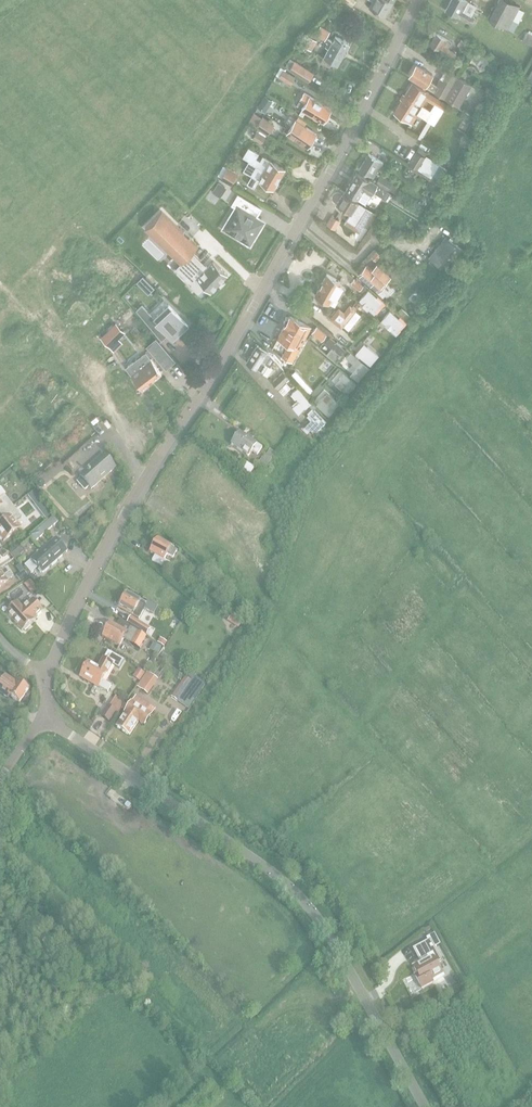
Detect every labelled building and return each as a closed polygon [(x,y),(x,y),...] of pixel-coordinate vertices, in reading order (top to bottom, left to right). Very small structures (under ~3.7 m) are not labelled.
[(392,3),(388,0),(372,0),(368,7),(385,16),(392,3)] [(471,25),(473,19),(463,14),(469,3),(463,0),(453,0),(446,12),(471,25)] [(508,30),(520,7),(506,0),(499,0),(489,21),(508,30)] [(315,34),(324,40),(330,30),(320,25),(316,31),(312,29),(308,35),(302,45),(311,50),(317,40),(313,38),(315,34)] [(526,31),(522,40),(531,45),(531,34),(526,31)] [(445,53),(453,58),(456,53),(448,47),(451,43),(436,34),(429,45),(444,54),(445,53)] [(337,64),(349,43),(336,36),(333,41),(328,38),(325,41),(327,42),(325,46),(329,48),(324,57),(337,64)] [(451,71),(457,75),(469,56),(462,52),(451,71)] [(295,60),(294,61),(290,58),(284,66),(289,69),(308,82),(314,72),(295,60)] [(432,93),(435,88),(427,83),(430,77),(414,67),(408,77),(432,93)] [(276,77),(288,84),(293,77),(280,70),(276,77)] [(435,88),(432,93),(455,107),(468,86),(445,72),(435,88)] [(434,105),(437,99),(412,84),(394,113),(412,124),(418,115),(427,121),(432,113),(420,105),(425,99),(434,105)] [(300,109),(322,122),(330,108),(303,92),(299,99),(304,102),(300,109)] [(266,95),(261,104),(268,108),(274,100),(266,95)] [(262,115),(261,117),(254,112),(250,118),(258,123),(255,126),(266,134),(274,123),(262,115)] [(304,126),(307,121),(298,115),(296,118),(295,118),(286,133),(307,147),(316,133),(304,126)] [(251,137),(261,143),(265,136),(255,131),(251,137)] [(457,149),(449,144),(443,154),(451,158),(457,149)] [(248,161),(278,179),(285,169),(248,147),(242,157),(248,160),(248,161)] [(407,162),(422,172),(430,160),(423,155),(425,153),(417,147),(407,162)] [(358,167),(371,176),(381,162),(367,153),(358,167)] [(273,188),(278,179),(248,161),(242,170),(273,188)] [(227,166),(226,167),(223,165),(220,170),(223,172),(220,178),(230,184),(237,172),(227,166)] [(368,178),(367,180),(356,172),(344,190),(364,203),(377,184),(368,178)] [(376,182),(387,189),(392,181),(380,174),(376,182)] [(400,188),(393,184),(389,189),(397,194),(400,188)] [(344,223),(358,233),(371,212),(342,192),(335,204),(349,213),(345,219),(346,220),(344,223)] [(260,208),(238,195),(232,204),(236,206),(229,219),(236,224),(231,232),(242,239),(245,233),(253,238),(260,227),(257,225),(260,220),(255,217),(260,208)] [(160,212),(144,229),(179,263),(180,262),(190,252),(196,246),(160,212)] [(383,214),(380,219),(386,223),(390,218),(383,214)] [(327,226),(333,230),(340,220),(334,216),(327,226)] [(427,257),(444,270),(460,250),(443,237),(427,257)] [(187,268),(180,275),(198,293),(205,286),(210,291),(227,274),(213,260),(206,267),(190,252),(180,262),(187,268)] [(378,287),(389,274),(376,263),(371,269),(366,264),(357,274),(370,284),(372,282),(378,287)] [(313,295),(334,306),(344,287),(338,284),(339,281),(325,274),(313,295)] [(136,281),(140,286),(147,280),(142,275),(136,281)] [(136,309),(161,340),(167,334),(168,335),(169,335),(172,332),(174,334),(176,336),(187,326),(188,325),(168,304),(154,317),(142,304),(136,309)] [(337,309),(329,318),(340,327),(347,318),(337,309)] [(285,323),(278,337),(288,343),(281,356),(292,361),(310,327),(289,316),(289,317),(286,317),(283,321),(285,323)] [(311,332),(320,339),(324,334),(315,326),(311,332)] [(329,336),(324,341),(337,352),(336,354),(339,356),(345,349),(340,345),(341,344),(336,340),(335,340),(329,336)] [(256,368),(266,375),(272,367),(270,366),(274,359),(270,354),(255,346),(246,363),(255,369),(256,368)] [(116,356),(126,369),(132,364),(122,351),(116,356)] [(356,356),(348,366),(352,369),(349,372),(357,380),(369,367),(356,356)] [(150,359),(144,364),(139,358),(134,362),(139,368),(130,376),(141,390),(161,374),(150,359)] [(283,371),(272,381),(278,388),(285,381),(291,388),(295,384),(283,371)] [(343,372),(338,378),(344,383),(340,387),(347,393),(356,383),(343,372)] [(322,396),(315,404),(327,415),(339,402),(333,397),(328,402),(322,396)] [(325,420),(314,408),(309,413),(313,417),(304,426),(312,434),(325,420)] [(251,451),(257,455),(262,448),(239,432),(231,444),(248,455),(251,451)] [(79,475),(91,488),(108,473),(108,472),(115,467),(104,454),(79,475)] [(5,494),(0,497),(0,511),(2,513),(13,505),(5,494)] [(21,515),(13,505),(2,513),(6,519),(0,523),(0,538),(0,539),(2,538),(3,540),(21,527),(15,520),(21,515)] [(29,536),(34,542),(58,521),(53,515),(29,536)] [(167,553),(173,556),(176,550),(171,547),(172,545),(156,536),(148,551),(154,554),(151,560),(166,568),(169,562),(164,559),(167,553)] [(38,567),(42,572),(67,551),(55,538),(24,565),(31,573),(38,567)] [(11,553),(18,562),(23,558),(20,555),(26,551),(21,545),(11,553)] [(13,577),(10,571),(4,575),(0,570),(0,586),(13,577)] [(147,601),(145,604),(124,593),(117,607),(138,619),(143,608),(153,614),(157,607),(147,601)] [(17,602),(6,613),(22,630),(23,629),(25,630),(30,626),(28,624),(33,620),(33,619),(42,611),(32,599),(22,608),(17,602)] [(140,649),(147,636),(120,620),(116,627),(108,623),(100,637),(118,646),(122,640),(129,644),(129,643),(140,649)] [(146,633),(152,636),(154,633),(148,629),(149,629),(135,621),(132,627),(145,634),(146,633)] [(85,672),(82,678),(98,687),(107,692),(110,686),(102,681),(112,663),(103,658),(98,668),(88,662),(83,671),(85,672)] [(147,672),(136,687),(143,692),(154,677),(147,672)] [(0,679),(0,691),(8,697),(10,694),(20,701),(29,689),(15,678),(14,680),(6,674),(3,677),(2,677),(0,679)] [(181,682),(172,696),(177,699),(187,685),(181,682)] [(124,712),(115,725),(128,734),(137,721),(144,725),(151,714),(146,711),(150,705),(135,695),(124,712)] [(116,711),(118,712),(125,702),(121,699),(115,707),(109,703),(99,718),(108,724),(116,711)] [(413,974),(422,989),(445,977),(438,964),(443,961),(430,938),(413,948),(419,961),(411,965),(416,973),(413,974)]
